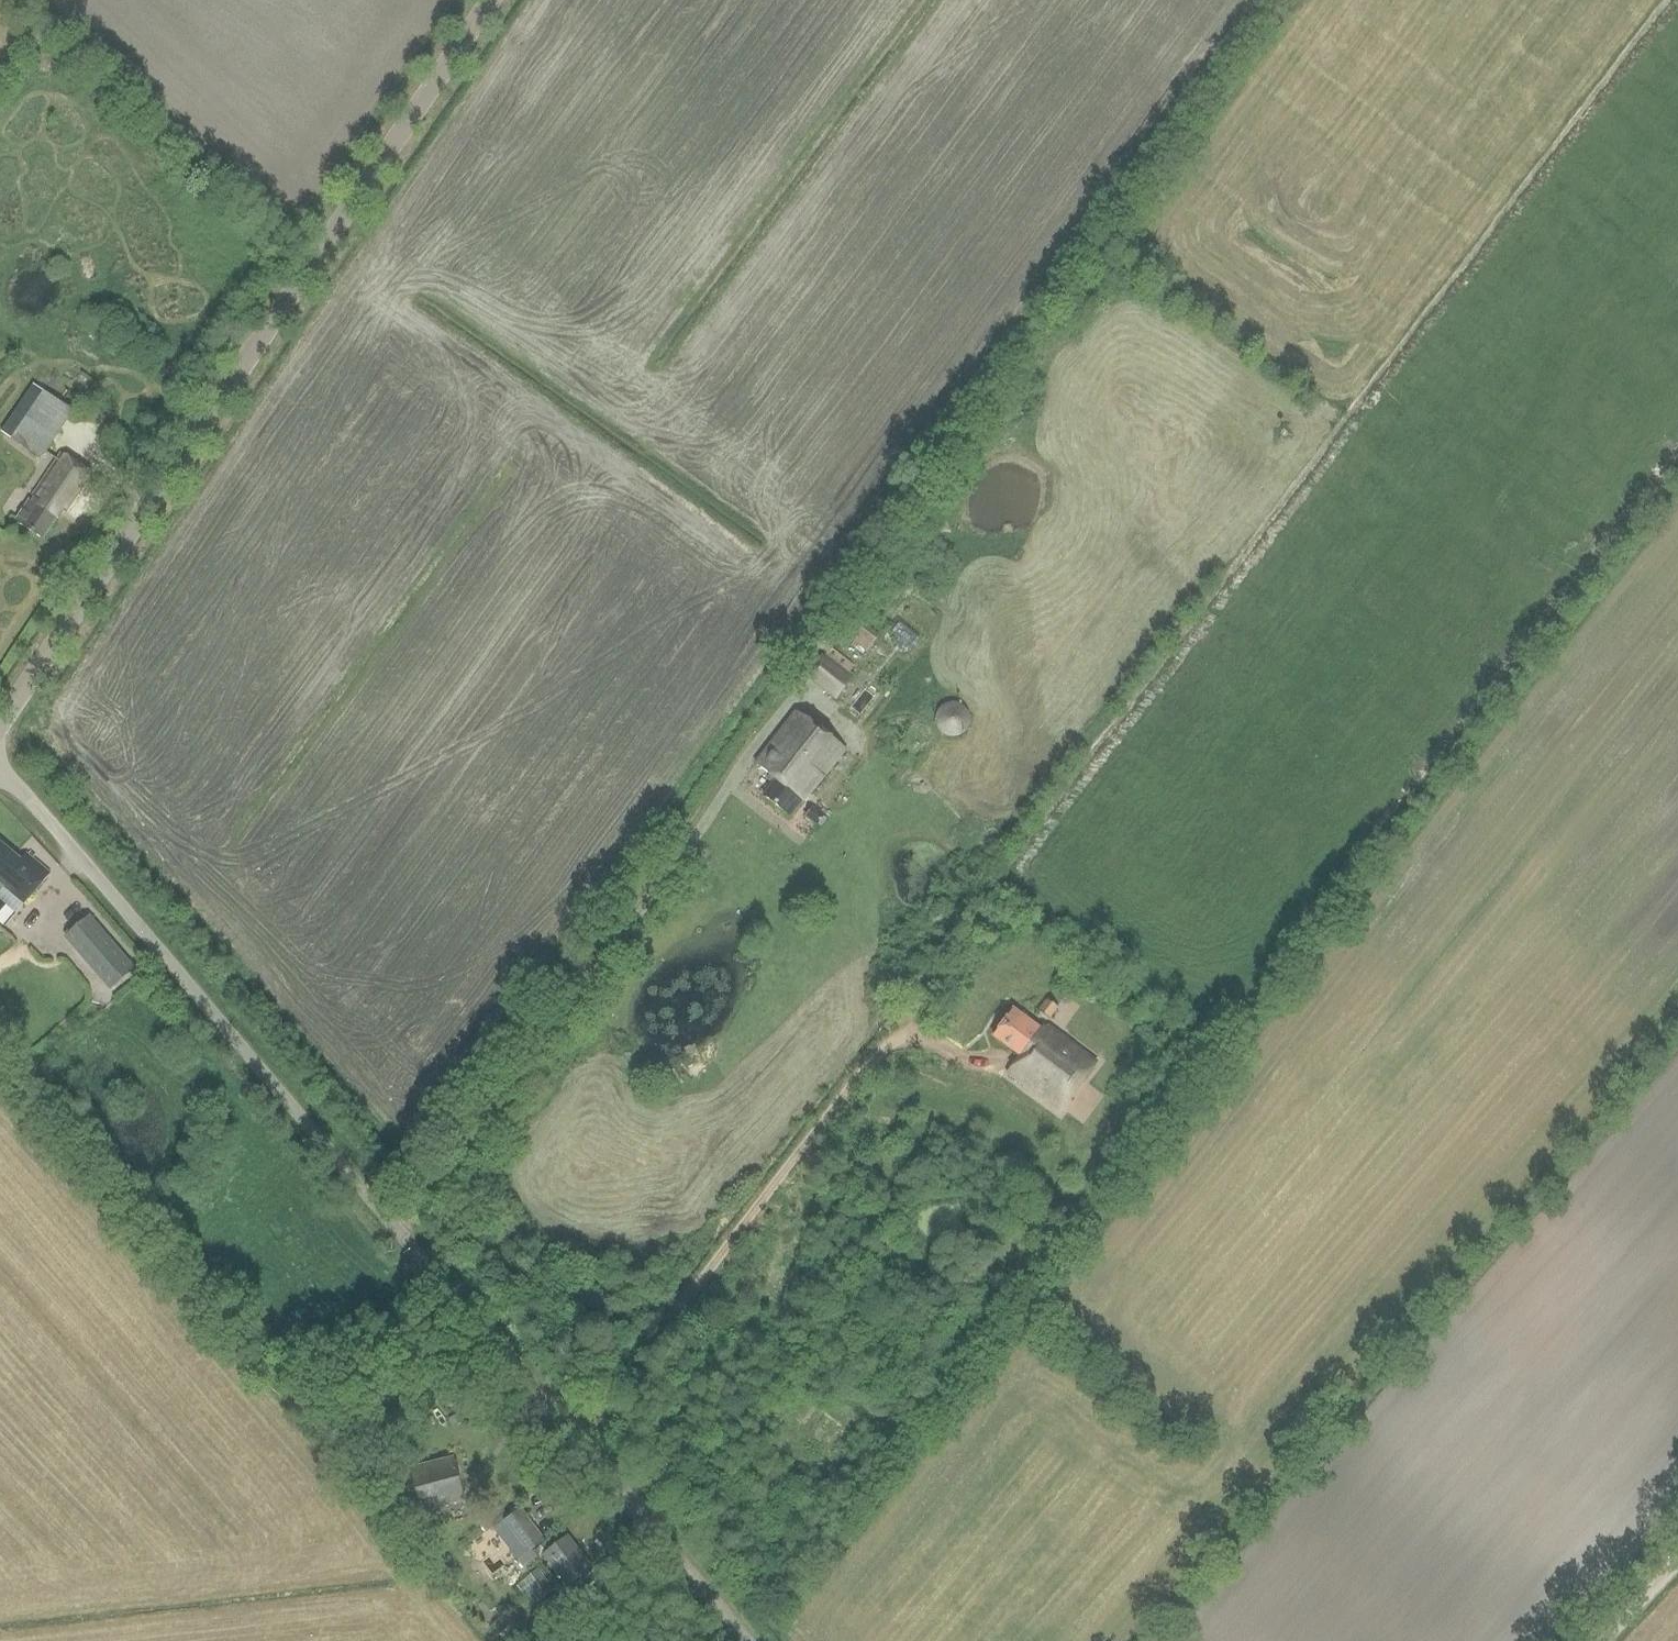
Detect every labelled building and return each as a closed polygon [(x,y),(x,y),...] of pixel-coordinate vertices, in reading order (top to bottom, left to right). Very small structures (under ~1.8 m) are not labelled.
[(74,411),(42,390),(10,438),(41,459),(74,411)] [(66,513),(92,474),(60,453),(32,496),(36,498),(34,502),(30,499),(16,521),(43,539),(63,511),(66,513)] [(878,634),(855,615),(841,632),(863,651),(878,634)] [(903,650),(908,644),(913,649),(921,639),(898,622),(891,632),(898,638),(894,643),(903,650)] [(853,664),(830,647),(823,655),(822,654),(806,675),(838,700),(854,679),(846,673),(853,664)] [(942,722),(964,736),(978,714),(956,699),(942,722)] [(792,817),(846,748),(796,709),(755,762),(775,778),(763,794),(792,817)] [(817,824),(825,814),(813,805),(805,816),(817,824)] [(2,887),(23,905),(50,873),(26,853),(21,860),(0,842),(0,890),(2,887)] [(108,989),(113,985),(134,967),(89,915),(63,937),(108,989)] [(1050,1019),(1059,1007),(1047,998),(1038,1010),(1050,1019)] [(1061,1111),(1096,1063),(1043,1024),(1040,1028),(1013,1008),(993,1035),(1020,1055),(1008,1072),(1061,1111)] [(422,1511),(465,1500),(454,1458),(411,1468),(422,1511)] [(512,1515),(507,1508),(496,1516),(501,1523),(493,1528),(515,1558),(522,1568),(550,1547),(543,1538),(521,1508),(512,1515)] [(570,1587),(593,1568),(568,1536),(545,1555),(570,1587)] [(609,1580),(596,1591),(603,1599),(616,1588),(609,1580)]
